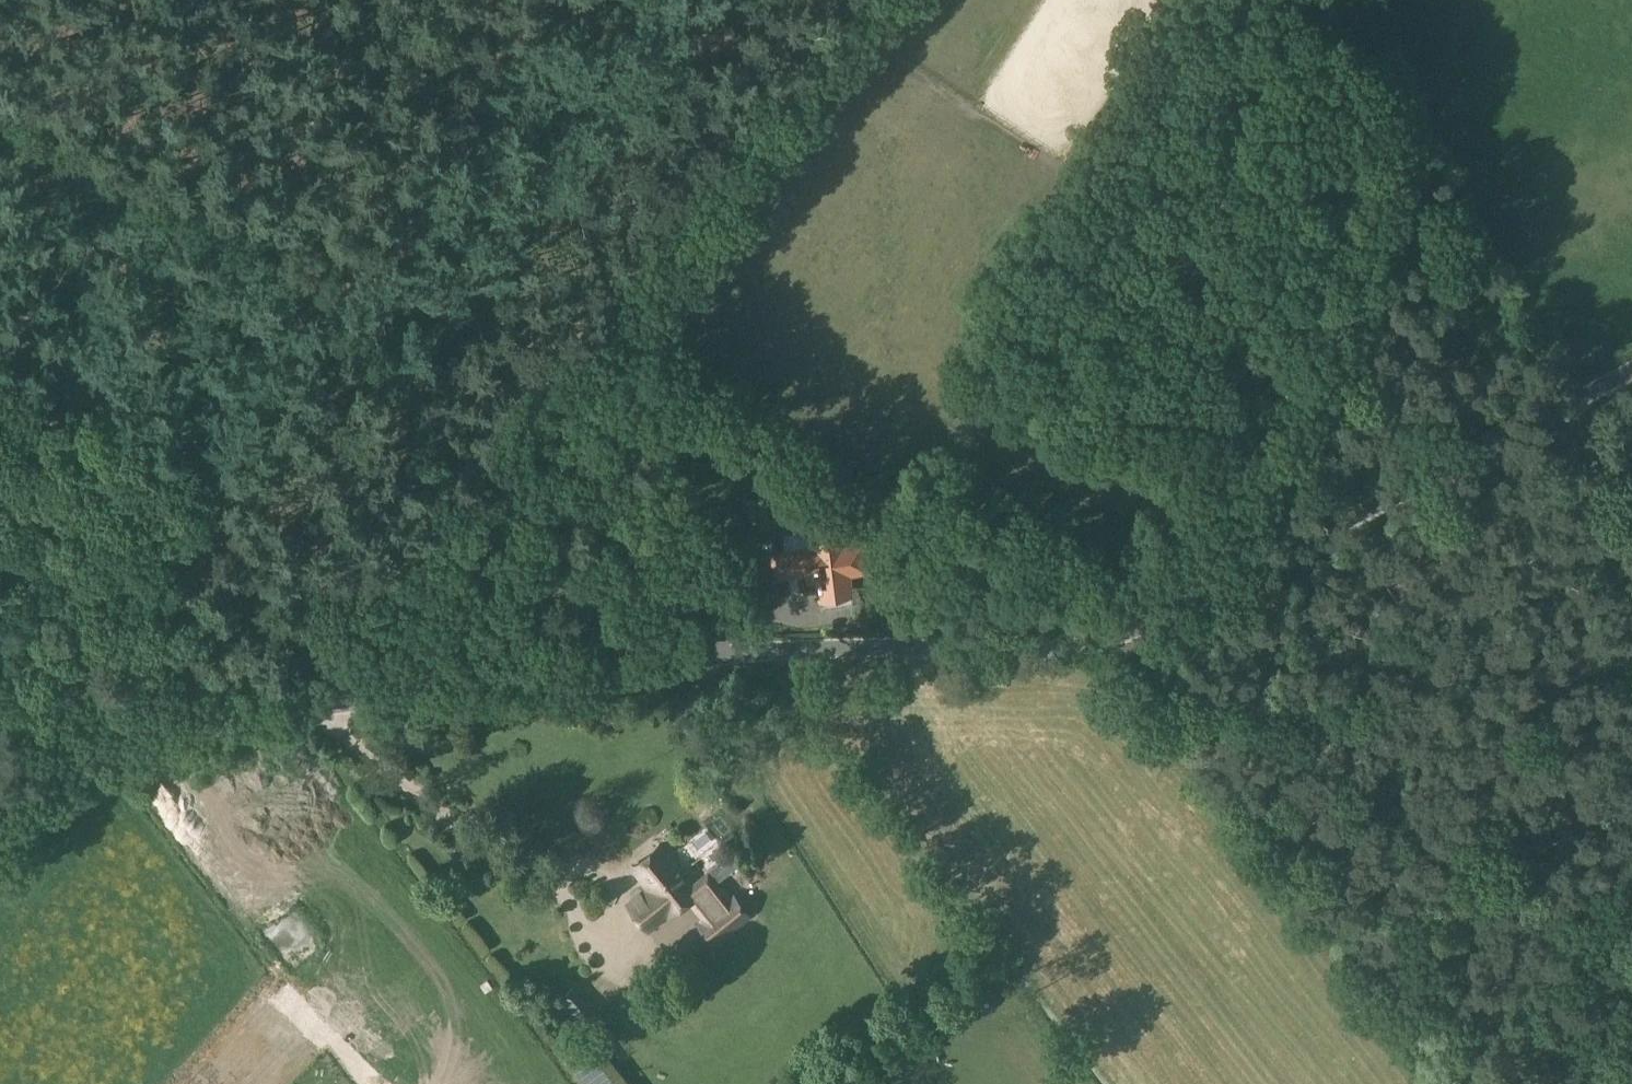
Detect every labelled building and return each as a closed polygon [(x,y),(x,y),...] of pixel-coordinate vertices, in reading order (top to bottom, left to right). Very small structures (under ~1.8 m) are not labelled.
[(812,529),(814,547),(775,552),(778,578),(818,572),(821,593),(822,593),(823,606),(854,602),(852,588),(850,589),(847,572),(867,569),(863,540),(843,543),(841,525),(812,529)] [(634,870),(647,886),(628,903),(648,929),(690,896),(705,917),(699,922),(715,942),(749,915),(733,894),(729,897),(711,875),(696,889),(663,847),(634,870)] [(346,1083),(371,1083),(375,1080),(273,993),(243,1029),(293,1071),(309,1053),(346,1083)] [(845,1018),(836,1024),(843,1033),(851,1027),(845,1018)]
